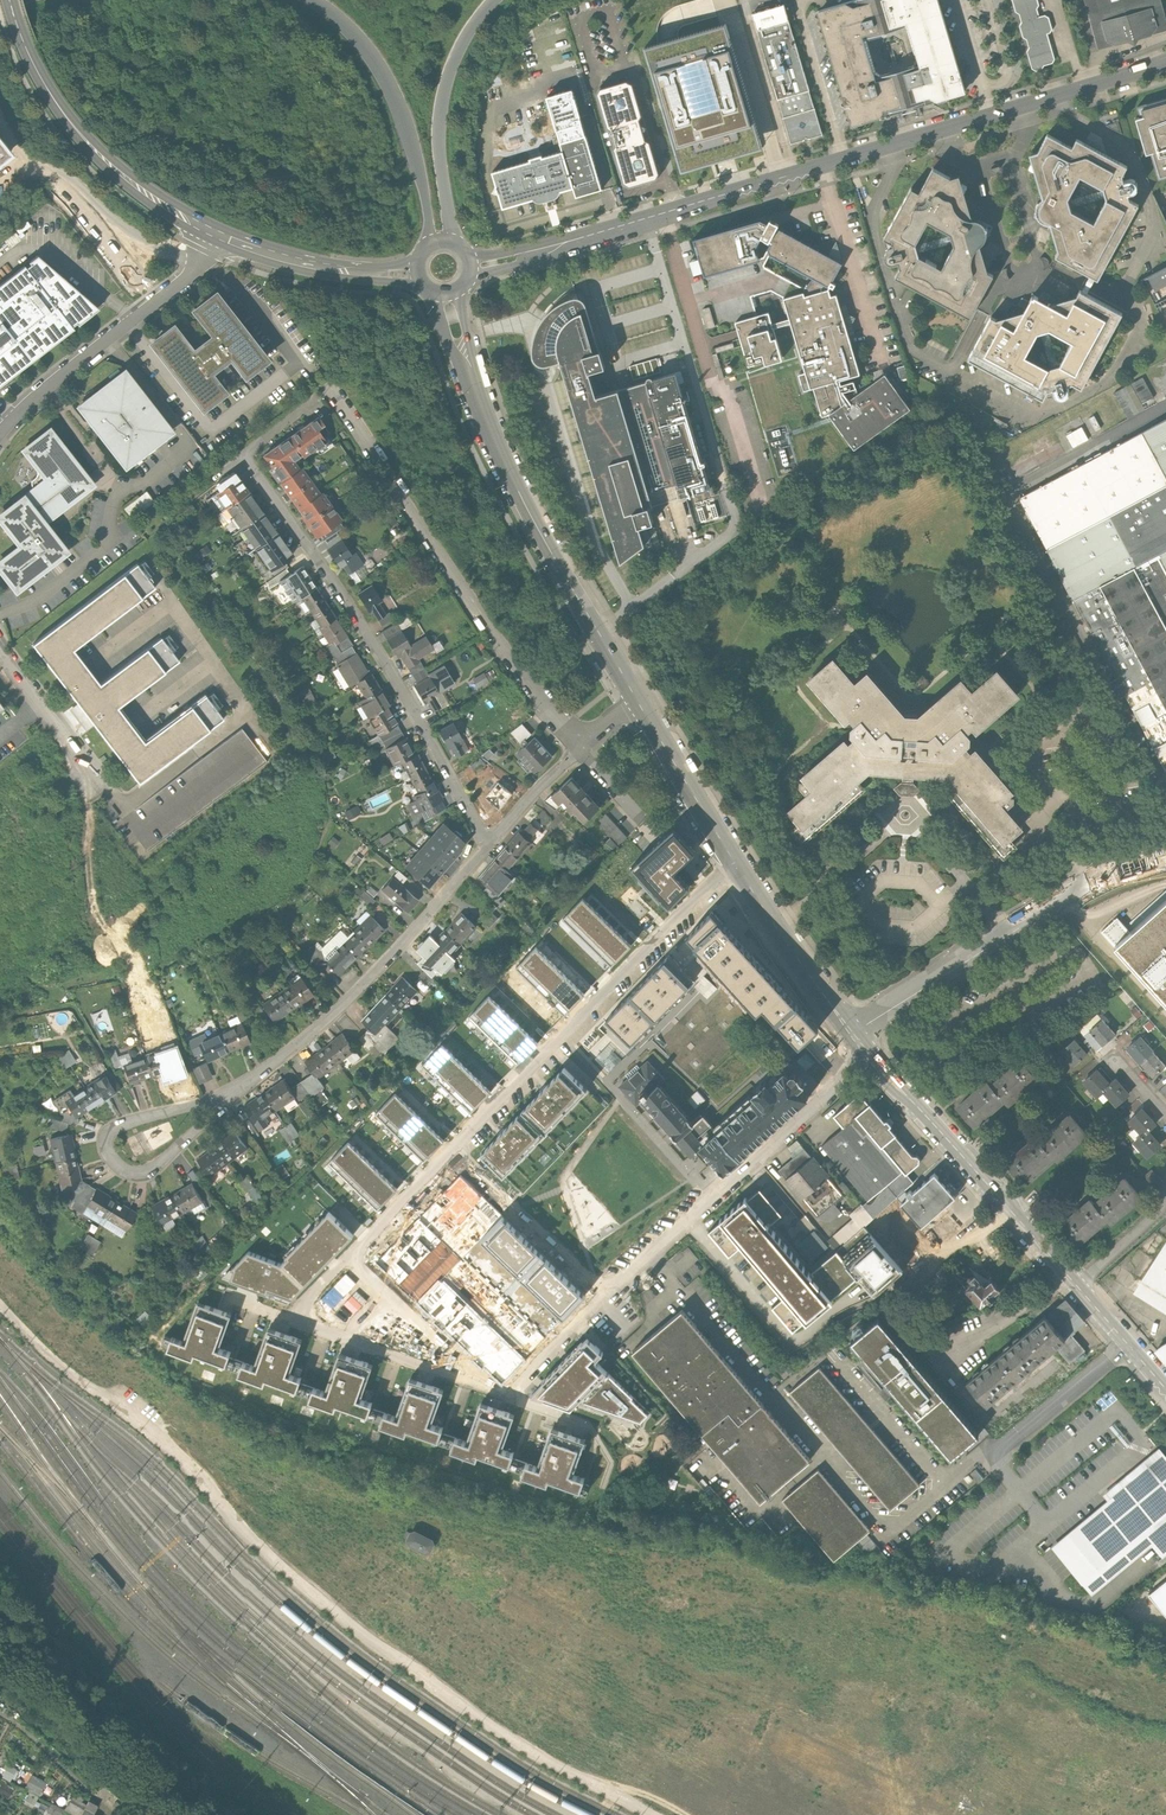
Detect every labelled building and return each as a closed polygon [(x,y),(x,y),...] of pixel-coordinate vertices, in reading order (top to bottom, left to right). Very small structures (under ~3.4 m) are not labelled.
[(817,11),(851,126),(965,92),(938,0),(855,0),(817,11)] [(1016,13),(1019,14),(1022,22),(1019,27),(1023,38),(1026,40),(1029,48),(1026,52),(1032,70),(1036,72),(1041,70),(1043,66),(1052,63),(1054,59),(1047,35),(1049,33),(1051,29),(1048,18),(1045,15),(1039,17),(1037,9),(1039,5),(1037,0),(1012,0),(1016,13)] [(1098,50),(1165,31),(1165,20),(1161,0),(1084,0),(1098,50)] [(782,118),(790,145),(822,135),(814,109),(813,109),(808,91),(809,91),(789,22),(784,5),(752,14),(777,100),(778,100),(783,118),(782,118)] [(644,48),(681,173),(763,149),(728,32),(725,24),(665,42),(644,48)] [(596,95),(606,130),(610,132),(614,146),(612,150),(623,186),(628,189),(657,180),(661,174),(651,142),(645,139),(643,133),(647,129),(641,126),(640,121),(643,115),(633,83),(627,80),(598,89),(596,95)] [(586,84),(580,86),(586,105),(592,103),(586,84)] [(498,195),(502,209),(533,200),(537,202),(540,203),(543,203),(543,204),(546,203),(547,206),(552,205),(552,202),(555,201),(554,199),(557,197),(559,195),(560,192),(573,188),(576,197),(601,190),(586,135),(585,135),(582,124),(572,90),(546,97),(556,131),(557,131),(560,142),(559,142),(562,152),(542,157),(541,155),(529,159),(530,161),(492,172),(496,186),(493,192),(498,195)] [(1136,121),(1147,155),(1152,154),(1160,178),(1165,177),(1165,105),(1141,111),(1143,118),(1136,121)] [(1037,152),(1029,155),(1032,162),(1028,168),(1034,171),(1043,199),(1040,202),(1037,206),(1038,214),(1040,220),(1044,223),(1050,224),(1058,252),(1056,257),(1099,281),(1139,204),(1129,198),(1128,195),(1134,193),(1137,190),(1138,185),(1136,180),(1132,178),(1123,180),(1122,176),(1127,166),(1101,152),(1085,143),(1077,139),(1072,147),(1048,133),(1037,152)] [(13,154),(0,138),(0,165),(13,154)] [(990,168),(990,170),(991,171),(991,172),(993,173),(994,173),(995,173),(997,171),(998,170),(998,169),(998,167),(998,166),(997,165),(996,164),(994,164),(993,164),(991,165),(990,166),(990,168)] [(920,192),(911,187),(884,238),(892,242),(894,246),(889,249),(886,251),(885,256),(887,260),(891,263),(893,263),(898,262),(900,268),(895,277),(970,318),(994,276),(989,273),(978,245),(982,241),(986,236),(986,230),(984,224),(980,221),(973,219),(965,192),(968,186),(962,183),(960,176),(952,178),(933,169),(920,192)] [(853,381),(841,385),(839,380),(859,375),(860,374),(860,373),(848,335),(840,307),(836,295),(831,296),(829,289),(830,287),(833,289),(836,284),(832,282),(843,263),(839,261),(827,255),(777,228),(779,225),(770,220),(768,223),(761,219),(693,239),(704,276),(760,260),(756,247),(761,238),(771,243),(767,250),(769,255),(811,278),(803,293),(780,300),(790,332),(793,331),(805,373),(798,375),(803,391),(803,392),(804,392),(811,390),(811,389),(813,389),(821,418),(822,418),(829,416),(853,450),(855,450),(910,410),(910,409),(886,375),(884,375),(858,394),(854,382),(853,381)] [(835,241),(827,255),(839,261),(840,259),(835,241)] [(0,285),(0,386),(73,330),(74,329),(72,327),(77,323),(79,326),(80,325),(79,325),(98,310),(38,256),(30,262),(29,261),(28,262),(30,264),(26,267),(24,265),(23,266),(24,266),(0,285)] [(1042,259),(1040,259),(1041,262),(1043,265),(1043,267),(1042,270),(1043,270),(1046,269),(1048,267),(1049,264),(1048,261),(1046,260),(1044,259),(1042,259)] [(1147,278),(1155,292),(1165,286),(1165,268),(1147,278)] [(1006,272),(1006,270),(1003,271),(1001,273),(1001,275),(1002,279),(1004,280),(1007,281),(1010,280),(1008,278),(1007,275),(1006,272)] [(582,294),(579,292),(576,291),(574,291),(571,291),(568,293),(564,295),(559,299),(556,301),(553,304),(548,309),(546,313),(541,320),(538,326),(535,333),(533,340),(532,345),(532,350),(532,354),(532,358),(533,360),(534,362),(536,364),(537,365),(539,366),(541,367),(543,367),(546,367),(550,366),(560,363),(620,564),(645,545),(639,527),(654,522),(649,507),(680,498),(681,499),(683,500),(685,500),(686,499),(687,498),(687,497),(687,496),(710,489),(679,384),(684,383),(680,372),(653,380),(652,378),(650,378),(649,378),(647,378),(646,379),(646,380),(646,381),(646,382),(625,388),(596,397),(589,373),(605,368),(600,351),(584,300),(583,297),(582,294)] [(1077,297),(1048,304),(1032,297),(1024,313),(997,321),(991,317),(967,361),(1042,400),(1045,393),(1053,391),(1056,398),(1060,400),(1063,399),(1067,396),(1068,393),(1066,388),(1071,385),(1080,389),(1122,315),(1080,292),(1077,297)] [(175,329),(155,343),(204,407),(223,392),(208,373),(231,355),(246,374),(265,360),(216,296),(196,311),(216,337),(193,354),(175,329)] [(848,314),(846,306),(840,307),(848,335),(854,333),(851,324),(854,318),(848,314)] [(709,308),(702,310),(708,328),(714,326),(709,308)] [(768,313),(735,323),(748,367),(749,367),(781,357),(768,313)] [(716,353),(734,348),(733,343),(715,348),(716,353)] [(716,354),(712,355),(719,380),(723,379),(716,354)] [(656,359),(629,367),(633,381),(661,373),(656,359)] [(897,369),(900,381),(907,379),(903,367),(897,369)] [(126,369),(77,407),(95,429),(126,470),(175,432),(126,369)] [(1123,414),(1153,401),(1143,377),(1113,390),(1123,414)] [(1094,414),(1086,417),(1093,431),(1101,427),(1094,414)] [(1078,416),(1059,428),(1063,435),(1083,422),(1078,416)] [(319,417),(290,438),(305,459),(315,451),(317,453),(328,445),(319,432),(326,427),(319,417)] [(1125,695),(1165,772),(1165,420),(1020,498),(1116,678),(1101,687),(1110,703),(1125,695)] [(1070,447),(1088,438),(1082,425),(1063,434),(1070,447)] [(45,480),(0,516),(0,520),(22,547),(0,563),(0,570),(17,592),(67,553),(46,524),(95,486),(52,428),(22,450),(45,480)] [(305,459),(290,438),(263,458),(282,484),(301,471),(296,465),(305,459)] [(280,485),(289,498),(312,483),(303,470),(301,471),(282,484),(280,485)] [(366,473),(359,478),(362,483),(370,477),(366,473)] [(216,493),(227,508),(248,493),(235,474),(225,478),(216,485),(220,491),(216,493)] [(299,512),(322,497),(312,483),(289,498),(299,512)] [(151,491),(127,508),(134,519),(158,502),(151,491)] [(227,508),(243,530),(263,515),(248,493),(227,508)] [(306,526),(333,508),(324,495),(322,497),(299,512),(303,518),(301,519),(306,526)] [(713,501),(696,506),(701,522),(718,517),(713,501)] [(333,508),(306,526),(315,539),(324,533),(339,522),(342,520),(333,508)] [(243,530),(256,549),(277,534),(263,515),(243,530)] [(324,533),(328,540),(338,533),(343,529),(339,522),(324,533)] [(185,536),(191,532),(188,528),(182,532),(185,536)] [(654,528),(649,529),(655,549),(660,548),(654,528)] [(647,530),(642,531),(648,552),(653,550),(647,530)] [(324,542),(329,549),(343,541),(338,533),(328,540),(324,542)] [(277,534),(256,549),(271,571),(292,555),(277,534)] [(329,549),(328,551),(347,579),(365,566),(357,554),(353,556),(343,541),(329,549)] [(211,551),(207,546),(192,557),(196,562),(211,551)] [(137,565),(33,645),(139,784),(224,719),(206,696),(145,743),(119,708),(179,662),(161,638),(101,685),(74,651),(155,588),(137,565)] [(302,598),(316,589),(302,567),(290,575),(280,583),(293,603),(302,598)] [(290,575),(286,569),(266,584),(270,589),(280,583),(290,575)] [(230,575),(237,584),(242,580),(235,572),(230,575)] [(373,586),(358,596),(370,614),(373,612),(378,621),(387,616),(381,607),(385,604),(373,586)] [(227,596),(223,589),(220,591),(218,587),(215,589),(221,600),(227,596)] [(302,598),(312,612),(326,603),(316,589),(302,598)] [(337,619),(326,603),(312,612),(323,629),(320,631),(330,645),(334,643),(336,647),(349,638),(336,619),(337,619)] [(236,614),(244,628),(255,622),(247,608),(236,614)] [(385,632),(393,627),(391,623),(394,621),(390,614),(387,616),(378,621),(385,632)] [(874,614),(868,619),(873,624),(878,619),(874,614)] [(383,633),(388,641),(403,632),(398,624),(393,627),(385,632),(383,633)] [(403,632),(388,641),(399,660),(402,658),(409,671),(437,654),(427,637),(411,646),(403,632)] [(354,646),(349,638),(336,647),(341,654),(352,648),(354,646)] [(332,659),(341,654),(336,647),(334,643),(330,645),(326,648),(332,659)] [(356,654),(352,648),(341,654),(332,659),(330,661),(334,667),(336,666),(356,654)] [(370,676),(356,654),(336,666),(338,670),(335,672),(346,690),(357,684),(370,676)] [(833,660),(810,681),(846,721),(849,718),(856,725),(853,727),(855,729),(854,736),(852,738),(854,740),(848,746),(844,742),(804,778),(808,782),(807,783),(806,782),(800,782),(799,787),(808,797),(790,812),(801,825),(794,831),(803,841),(863,788),(856,781),(868,770),(901,772),(907,773),(912,773),(948,776),(959,788),(952,794),(1004,854),(1014,846),(1008,838),(1020,827),(1005,810),(1014,802),(1014,796),(1008,795),(1007,796),(1006,795),(1011,791),(976,751),(972,754),(966,747),(967,746),(969,745),(967,743),(967,737),(969,735),(967,732),(974,726),(977,730),(1017,694),(997,672),(973,693),(962,681),(921,716),(918,712),(907,711),(903,715),(868,674),(855,686),(833,660)] [(429,678),(439,693),(441,692),(455,684),(444,667),(429,676),(429,678)] [(490,672),(477,677),(480,686),(494,680),(490,672)] [(372,675),(370,676),(357,684),(366,699),(380,690),(372,675)] [(429,678),(415,687),(426,704),(429,703),(434,712),(442,707),(435,696),(439,693),(429,678)] [(312,694),(308,687),(297,693),(300,700),(302,699),(312,694)] [(380,690),(366,699),(359,703),(368,718),(386,707),(390,706),(386,699),(380,690)] [(435,696),(442,707),(448,704),(441,692),(439,693),(435,696)] [(317,704),(312,694),(302,699),(308,709),(317,704)] [(396,724),(386,707),(368,718),(377,734),(396,724)] [(402,733),(396,724),(377,734),(382,742),(402,733)] [(453,724),(438,732),(447,748),(450,746),(456,758),(468,752),(453,724)] [(522,748),(533,738),(523,727),(513,736),(522,748)] [(131,814),(123,820),(148,853),(267,761),(242,728),(131,814)] [(402,733),(382,742),(384,745),(386,748),(406,739),(402,733)] [(522,748),(516,753),(533,773),(552,757),(535,736),(533,738),(522,748)] [(415,757),(406,739),(386,748),(395,766),(402,763),(415,757)] [(490,750),(484,756),(489,761),(495,756),(490,750)] [(333,751),(322,756),(326,764),(336,759),(333,751)] [(415,757),(402,763),(410,779),(425,771),(417,755),(415,757)] [(480,757),(470,765),(479,776),(485,771),(483,769),(487,765),(480,757)] [(426,770),(425,771),(410,779),(418,795),(413,797),(416,802),(408,805),(413,815),(421,811),(440,801),(441,800),(426,770)] [(901,781),(894,787),(900,793),(906,793),(911,794),(917,788),(912,782),(912,773),(907,773),(901,772),(901,781)] [(488,796),(504,811),(520,792),(504,778),(488,796)] [(599,809),(571,778),(552,795),(551,795),(544,802),(555,810),(561,805),(560,805),(562,802),(572,813),(575,811),(585,822),(599,809)] [(444,810),(440,801),(421,811),(426,821),(444,810)] [(360,804),(347,812),(352,820),(365,812),(360,804)] [(1157,814),(1143,809),(1140,816),(1150,819),(1155,820),(1157,814)] [(1148,825),(1150,819),(1140,816),(1136,814),(1134,821),(1148,825)] [(627,838),(605,815),(596,823),(610,838),(618,846),(627,838)] [(410,823),(400,826),(401,833),(412,830),(410,823)] [(507,846),(520,857),(532,843),(528,840),(537,829),(531,824),(522,834),(519,832),(507,846)] [(444,826),(432,840),(457,862),(469,847),(444,826)] [(673,829),(631,868),(668,909),(689,888),(685,885),(674,872),(692,855),(695,853),(673,829)] [(618,846),(610,838),(604,844),(615,851),(618,847),(618,846)] [(341,847),(332,840),(329,844),(337,850),(341,847)] [(432,840),(420,854),(444,876),(457,862),(432,840)] [(577,856),(589,865),(598,854),(586,845),(577,856)] [(498,895),(498,894),(514,876),(508,870),(520,857),(507,846),(479,878),(488,886),(498,895)] [(420,854),(404,870),(430,893),(444,876),(420,854)] [(362,861),(357,857),(352,863),(356,867),(362,861)] [(401,872),(396,877),(405,886),(410,880),(401,872)] [(383,891),(408,915),(421,901),(405,886),(396,877),(383,891)] [(488,886),(483,891),(500,907),(506,901),(498,894),(498,895),(488,886)] [(545,887),(541,891),(548,897),(552,893),(545,887)] [(379,896),(370,888),(366,892),(375,901),(379,896)] [(312,895),(308,890),(301,897),(305,901),(312,895)] [(1101,931),(1165,1004),(1165,891),(1125,927),(1117,917),(1101,931)] [(364,892),(360,898),(372,909),(377,904),(364,892)] [(592,908),(582,898),(562,919),(572,929),(592,908)] [(484,913),(479,917),(489,926),(493,922),(498,917),(492,911),(496,906),(493,903),(484,913)] [(592,908),(572,929),(582,938),(602,917),(592,908)] [(354,933),(367,946),(383,930),(370,917),(365,912),(356,921),(361,926),(354,933)] [(446,930),(460,943),(466,937),(476,926),(462,913),(446,930)] [(775,1021),(799,1047),(818,1029),(795,1003),(721,923),(711,913),(687,938),(695,947),(757,1013),(763,1008),(775,1021)] [(602,917),(582,938),(592,947),(612,927),(602,917)] [(524,923),(520,927),(530,936),(534,932),(524,923)] [(476,926),(466,937),(470,940),(480,930),(476,926)] [(612,927),(592,947),(601,957),(621,936),(612,927)] [(430,948),(444,961),(452,952),(460,943),(446,930),(430,948)] [(327,965),(337,975),(367,946),(354,933),(337,949),(329,941),(319,952),(324,962),(327,965)] [(621,936),(601,957),(611,966),(631,945),(621,936)] [(324,962),(319,952),(313,945),(305,953),(312,961),(321,971),(327,965),(324,962)] [(546,957),(535,947),(515,968),(526,977),(546,957)] [(452,952),(444,961),(448,965),(456,956),(452,952)] [(694,980),(669,956),(663,962),(630,995),(606,1020),(631,1045),(656,1019),(688,987),(694,980)] [(546,957),(526,977),(535,987),(555,966),(546,957)] [(321,971),(312,961),(307,966),(315,976),(321,971)] [(430,965),(425,970),(435,979),(439,974),(430,965)] [(555,966),(535,987),(545,996),(565,975),(555,966)] [(420,975),(430,984),(435,979),(425,970),(420,975)] [(503,993),(513,1003),(529,985),(519,975),(503,993)] [(565,975),(545,996),(555,1005),(575,985),(565,975)] [(386,994),(400,1007),(416,989),(402,977),(386,994)] [(293,1009),(312,995),(301,980),(282,994),(293,1009)] [(575,985),(555,1005),(564,1015),(584,994),(575,985)] [(282,994),(263,1007),(274,1023),(293,1009),(282,994)] [(370,1028),(376,1033),(380,1037),(389,1046),(399,1037),(385,1024),(400,1007),(386,994),(362,1021),(370,1028)] [(474,1011),(469,1016),(479,1026),(484,1021),(499,1005),(489,995),(474,1011)] [(239,1005),(233,1008),(239,1021),(246,1018),(239,1005)] [(484,1021),(479,1026),(488,1035),(494,1030),(508,1014),(499,1005),(484,1021)] [(1139,1007),(1136,1010),(1142,1017),(1146,1014),(1139,1007)] [(494,1030),(488,1035),(498,1045),(503,1039),(518,1024),(508,1014),(494,1030)] [(1090,1030),(1103,1046),(1115,1035),(1102,1020),(1090,1030)] [(220,1034),(228,1051),(249,1041),(242,1024),(220,1034)] [(503,1039),(498,1045),(508,1054),(513,1048),(528,1033),(518,1024),(503,1039)] [(382,1053),(389,1046),(380,1037),(376,1033),(370,1028),(364,1034),(374,1043),(381,1051),(382,1053)] [(1097,1051),(1103,1046),(1090,1030),(1084,1036),(1097,1051)] [(342,1033),(323,1048),(336,1064),(347,1056),(355,1050),(342,1033)] [(513,1048),(508,1054),(517,1063),(523,1058),(537,1042),(528,1033),(513,1048)] [(202,1050),(206,1061),(228,1051),(220,1034),(206,1040),(199,1044),(202,1050)] [(374,1043),(364,1034),(359,1038),(369,1048),(374,1043)] [(194,1054),(202,1050),(199,1044),(206,1040),(204,1036),(188,1043),(194,1054)] [(1140,1064),(1153,1052),(1140,1038),(1128,1049),(1140,1064)] [(1061,1051),(1074,1066),(1087,1055),(1074,1040),(1061,1051)] [(374,1043),(369,1048),(376,1055),(381,1051),(374,1043)] [(427,1060),(422,1065),(432,1075),(437,1069),(452,1054),(442,1044),(427,1060)] [(186,1075),(175,1046),(145,1057),(152,1076),(160,1074),(162,1081),(169,1079),(169,1081),(186,1075)] [(607,1047),(595,1059),(609,1073),(621,1061),(607,1047)] [(313,1073),(318,1079),(336,1064),(323,1048),(305,1062),(313,1073)] [(63,1053),(70,1064),(76,1060),(69,1050),(63,1053)] [(360,1057),(355,1050),(347,1056),(352,1063),(360,1057)] [(115,1051),(109,1054),(115,1069),(122,1067),(115,1051)] [(1153,1052),(1140,1064),(1153,1078),(1165,1067),(1153,1052)] [(58,1057),(64,1067),(70,1064),(63,1053),(58,1057)] [(815,1064),(805,1053),(796,1061),(806,1072),(815,1064)] [(437,1069),(432,1075),(442,1084),(447,1079),(462,1063),(452,1054),(437,1069)] [(145,1057),(123,1065),(130,1084),(152,1076),(145,1057)] [(1004,1076),(991,1087),(1003,1100),(1007,1104),(1037,1078),(1022,1061),(1009,1071),(1003,1076),(1004,1076)] [(756,1096),(716,1132),(702,1116),(693,1125),(659,1086),(664,1080),(647,1062),(639,1069),(636,1066),(625,1076),(628,1079),(619,1087),(635,1106),(641,1101),(660,1122),(691,1156),(701,1147),(717,1165),(723,1173),(746,1152),(748,1153),(749,1152),(747,1151),(754,1145),(755,1147),(756,1146),(754,1144),(761,1139),(762,1140),(763,1139),(762,1138),(768,1133),(769,1134),(770,1133),(769,1132),(775,1126),(776,1128),(777,1127),(776,1125),(782,1119),(783,1121),(784,1120),(783,1119),(788,1115),(789,1116),(790,1115),(789,1114),(794,1109),(795,1110),(802,1104),(801,1103),(806,1099),(807,1100),(808,1099),(807,1098),(807,1097),(799,1088),(804,1083),(798,1076),(796,1078),(796,1077),(794,1074),(791,1074),(789,1076),(789,1077),(784,1071),(774,1081),(770,1077),(763,1084),(762,1082),(755,1089),(756,1090),(753,1092),(753,1093),(756,1096)] [(447,1079),(442,1084),(451,1093),(456,1088),(471,1072),(462,1063),(447,1079)] [(211,1077),(204,1064),(192,1070),(198,1082),(211,1077)] [(527,1106),(523,1111),(546,1133),(587,1089),(564,1067),(560,1072),(527,1106)] [(1103,1092),(1110,1086),(1097,1071),(1084,1082),(1097,1097),(1103,1092)] [(456,1088),(451,1093),(461,1102),(466,1097),(481,1082),(471,1072),(456,1088)] [(313,1073),(301,1082),(309,1093),(312,1096),(321,1089),(324,1087),(318,1079),(313,1073)] [(86,1089),(95,1104),(114,1092),(104,1077),(86,1089)] [(283,1079),(263,1092),(275,1109),(283,1104),(288,1111),(300,1104),(298,1101),(290,1089),(283,1079)] [(1103,1092),(1116,1106),(1129,1095),(1116,1080),(1110,1086),(1103,1092)] [(309,1093),(301,1082),(290,1089),(298,1101),(309,1093)] [(466,1097),(461,1102),(471,1112),(476,1107),(491,1091),(481,1082),(466,1097)] [(958,1109),(973,1127),(1003,1100),(991,1087),(987,1083),(975,1093),(969,1098),(970,1098),(958,1109)] [(73,1114),(76,1119),(77,1118),(76,1117),(95,1104),(86,1089),(73,1097),(69,1091),(55,1101),(64,1115),(69,1117),(73,1114)] [(312,1096),(320,1107),(329,1100),(321,1089),(312,1096)] [(697,1091),(686,1101),(694,1110),(705,1100),(697,1091)] [(263,1092),(244,1106),(260,1130),(268,1124),(264,1118),(276,1110),(275,1109),(263,1092)] [(380,1108),(375,1114),(385,1123),(390,1118),(405,1102),(395,1093),(380,1108)] [(868,1201),(903,1172),(906,1175),(906,1174),(919,1164),(920,1159),(917,1156),(912,1156),(909,1152),(895,1136),(896,1135),(890,1128),(891,1127),(891,1124),(889,1123),(888,1121),(886,1121),(885,1122),(870,1104),(869,1104),(862,1096),(857,1096),(845,1106),(833,1117),(843,1128),(821,1146),(868,1201)] [(53,1098),(44,1102),(49,1114),(58,1109),(53,1098)] [(305,1100),(299,1105),(307,1115),(313,1111),(305,1100)] [(390,1118),(385,1123),(395,1132),(400,1127),(415,1112),(405,1102),(390,1118)] [(1130,1121),(1143,1135),(1148,1131),(1156,1124),(1143,1109),(1130,1121)] [(485,1150),(481,1154),(503,1176),(546,1133),(523,1111),(518,1115),(485,1150)] [(400,1127),(395,1132),(405,1142),(410,1136),(425,1121),(415,1112),(400,1127)] [(64,1115),(64,1116),(62,1122),(67,1123),(76,1126),(79,1120),(76,1119),(73,1114),(69,1117),(64,1115)] [(1051,1156),(1055,1160),(1085,1133),(1070,1116),(1040,1142),(1051,1156)] [(62,1122),(52,1119),(50,1126),(65,1131),(67,1123),(62,1122)] [(256,1131),(249,1120),(244,1124),(251,1134),(256,1131)] [(410,1136),(405,1142),(414,1151),(419,1146),(434,1130),(425,1121),(410,1136)] [(286,1126),(294,1137),(300,1133),(292,1122),(286,1126)] [(289,1141),(294,1137),(286,1126),(281,1130),(289,1141)] [(419,1146),(414,1151),(424,1161),(429,1155),(444,1140),(434,1130),(419,1146)] [(1148,1157),(1161,1146),(1148,1131),(1143,1135),(1136,1143),(1148,1157)] [(235,1132),(217,1146),(228,1161),(246,1146),(235,1132)] [(71,1135),(51,1139),(56,1162),(74,1158),(73,1150),(74,1149),(71,1135)] [(324,1135),(319,1140),(322,1144),(328,1139),(324,1135)] [(1022,1182),(1051,1156),(1040,1142),(1036,1138),(1006,1164),(1022,1182)] [(334,1157),(329,1162),(338,1172),(343,1167),(358,1151),(348,1141),(334,1157)] [(790,1156),(792,1159),(803,1149),(797,1141),(788,1148),(792,1153),(790,1156)] [(217,1146),(198,1161),(210,1176),(228,1161),(217,1146)] [(792,1159),(777,1171),(785,1180),(785,1181),(801,1200),(802,1199),(817,1217),(831,1205),(843,1195),(838,1189),(828,1177),(812,1157),(811,1158),(803,1149),(792,1159)] [(343,1167),(338,1172),(348,1181),(353,1176),(368,1160),(358,1151),(343,1167)] [(74,1158),(56,1162),(61,1185),(60,1185),(62,1195),(64,1194),(71,1190),(69,1184),(81,1181),(78,1166),(76,1166),(74,1158)] [(353,1176),(348,1181),(358,1190),(363,1185),(378,1170),(368,1160),(353,1176)] [(2,1169),(3,1174),(17,1171),(16,1165),(2,1169)] [(193,1169),(187,1173),(196,1184),(201,1180),(193,1169)] [(363,1185),(358,1190),(367,1200),(373,1194),(387,1179),(378,1170),(363,1185)] [(17,1171),(3,1174),(5,1180),(18,1177),(17,1171)] [(868,1201),(862,1206),(873,1219),(897,1198),(913,1183),(906,1174),(906,1175),(903,1172),(868,1201)] [(247,1174),(241,1179),(248,1189),(257,1201),(263,1197),(247,1174)] [(484,1198),(459,1174),(377,1262),(400,1285),(484,1198)] [(935,1174),(901,1203),(900,1204),(921,1227),(927,1221),(955,1197),(935,1174)] [(1154,1174),(1147,1180),(1156,1191),(1162,1186),(1162,1183),(1154,1174)] [(241,1179),(236,1183),(243,1193),(248,1189),(241,1179)] [(373,1194),(367,1200),(377,1209),(382,1204),(397,1188),(387,1179),(373,1194)] [(1126,1180),(1095,1206),(1107,1219),(1110,1223),(1141,1198),(1126,1180)] [(73,1197),(89,1186),(81,1181),(69,1184),(71,1190),(72,1195),(73,1197)] [(173,1195),(182,1212),(202,1201),(193,1184),(173,1195)] [(844,1184),(838,1189),(843,1195),(849,1190),(844,1184)] [(85,1207),(96,1190),(89,1186),(73,1197),(71,1198),(74,1202),(71,1206),(82,1213),(86,1208),(85,1207)] [(106,1219),(117,1201),(96,1189),(96,1190),(85,1207),(86,1208),(82,1213),(102,1226),(106,1219)] [(781,1215),(759,1189),(747,1200),(745,1198),(719,1220),(721,1222),(708,1233),(729,1257),(740,1245),(786,1299),(784,1300),(782,1299),(772,1308),(792,1333),(805,1322),(806,1323),(832,1301),(831,1300),(857,1278),(842,1260),(843,1259),(836,1251),(811,1272),(813,1274),(811,1276),(767,1224),(769,1222),(770,1224),(781,1215)] [(173,1195),(152,1207),(161,1224),(182,1212),(173,1195)] [(858,1277),(874,1296),(936,1242),(926,1231),(929,1229),(929,1223),(927,1221),(921,1227),(900,1204),(901,1203),(897,1198),(873,1219),(864,1227),(863,1227),(836,1251),(843,1259),(842,1260),(857,1278),(858,1277)] [(117,1201),(106,1219),(125,1232),(137,1213),(117,1201)] [(1091,1201),(1060,1227),(1075,1245),(1107,1219),(1095,1206),(1091,1201)] [(827,1242),(836,1251),(863,1227),(864,1227),(873,1219),(862,1206),(861,1204),(848,1215),(852,1220),(833,1237),(827,1242)] [(831,1205),(817,1217),(819,1220),(828,1223),(838,1214),(831,1205)] [(281,1263),(305,1285),(353,1235),(329,1211),(285,1256),(287,1257),(281,1263)] [(584,1296),(502,1218),(464,1257),(546,1336),(584,1296)] [(86,1251),(93,1239),(87,1235),(80,1247),(86,1251)] [(203,1235),(197,1239),(204,1250),(209,1247),(203,1235)] [(99,1243),(93,1239),(86,1251),(92,1255),(99,1243)] [(198,1253),(204,1250),(197,1239),(191,1242),(198,1253)] [(1132,1293),(1165,1314),(1165,1241),(1132,1293)] [(305,1285),(281,1263),(248,1251),(231,1269),(233,1270),(230,1280),(267,1293),(269,1289),(293,1298),(305,1285)] [(201,1266),(194,1274),(200,1280),(208,1272),(201,1266)] [(972,1282),(965,1288),(981,1306),(985,1303),(988,1305),(998,1296),(996,1293),(1001,1289),(992,1279),(985,1285),(975,1274),(969,1279),(972,1282)] [(176,1275),(168,1283),(174,1288),(181,1279),(176,1275)] [(524,1359),(442,1280),(419,1303),(501,1383),(524,1359)] [(331,1309),(343,1296),(331,1285),(319,1298),(331,1309)] [(962,1394),(977,1404),(1044,1349),(1049,1352),(1054,1348),(1064,1360),(1068,1362),(1082,1351),(1068,1333),(1077,1325),(1080,1320),(1061,1297),(1039,1315),(1036,1313),(987,1352),(970,1378),(972,1380),(962,1394)] [(231,1315),(197,1303),(183,1342),(171,1338),(167,1350),(193,1359),(195,1354),(226,1365),(230,1354),(219,1350),(231,1315)] [(779,1487),(810,1461),(682,1310),(632,1352),(760,1503),(779,1487)] [(152,1317),(145,1311),(137,1319),(144,1325),(152,1317)] [(856,1337),(850,1341),(891,1389),(950,1460),(979,1436),(878,1317),(864,1330),(856,1337)] [(864,1330),(860,1325),(851,1331),(856,1337),(864,1330)] [(302,1340),(268,1328),(253,1367),(242,1363),(238,1375),(264,1385),(266,1380),(297,1391),(301,1379),(289,1375),(302,1340)] [(603,1353),(587,1338),(582,1343),(581,1342),(542,1383),(543,1384),(532,1396),(571,1410),(579,1401),(640,1423),(649,1413),(595,1361),(603,1353)] [(1157,1351),(1165,1363),(1165,1345),(1157,1351)] [(373,1366),(338,1353),(324,1393),(313,1389),(309,1401),(335,1410),(337,1405),(368,1416),(372,1404),(360,1400),(373,1366)] [(819,1367),(789,1392),(890,1511),(920,1486),(819,1367)] [(443,1391),(409,1379),(395,1418),(383,1414),(379,1426),(405,1435),(407,1430),(438,1441),(443,1429),(431,1425),(443,1391)] [(469,1397),(470,1390),(459,1388),(458,1395),(469,1397)] [(996,1389),(980,1405),(985,1409),(1000,1394),(996,1389)] [(466,1443),(454,1439),(450,1451),(476,1461),(478,1455),(509,1466),(513,1455),(501,1450),(514,1416),(480,1404),(466,1443)] [(537,1468),(525,1464),(521,1476),(547,1486),(549,1481),(580,1492),(584,1480),(572,1476),(585,1441),(551,1429),(537,1468)] [(1091,1595),(1151,1544),(1155,1549),(1162,1558),(1165,1554),(1165,1458),(1159,1450),(1154,1454),(1104,1496),(1110,1502),(1054,1550),(1091,1595)] [(870,1532),(818,1471),(782,1501),(834,1562),(870,1532)] [(433,1539),(415,1530),(409,1532),(406,1540),(407,1545),(425,1554),(431,1552),(434,1544),(433,1539)] [(1148,1595),(1165,1617),(1165,1581),(1148,1595)] [(4,1777),(15,1781),(21,1767),(10,1762),(4,1777)] [(44,1794),(51,1781),(36,1773),(29,1786),(44,1794)] [(32,1791),(28,1802),(38,1806),(42,1795),(32,1791)] [(49,1814),(64,1814),(68,1807),(55,1801),(49,1814)]
